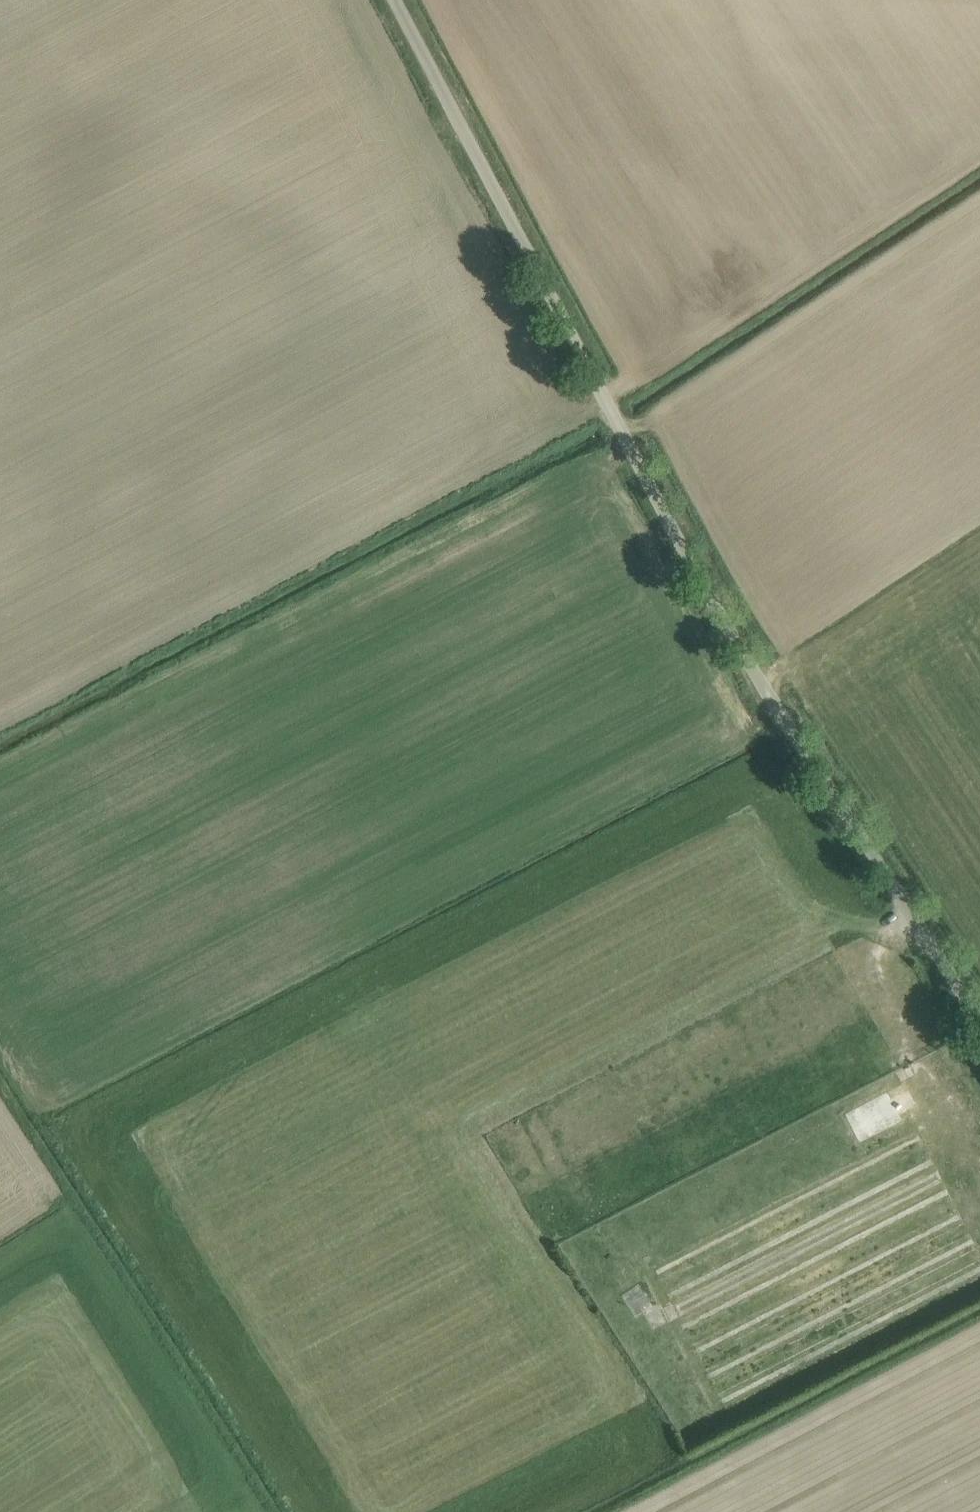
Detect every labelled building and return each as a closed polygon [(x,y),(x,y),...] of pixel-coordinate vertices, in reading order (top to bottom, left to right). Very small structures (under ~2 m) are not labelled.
[(641,1283),(623,1295),(634,1313),(652,1301),(641,1283)]
